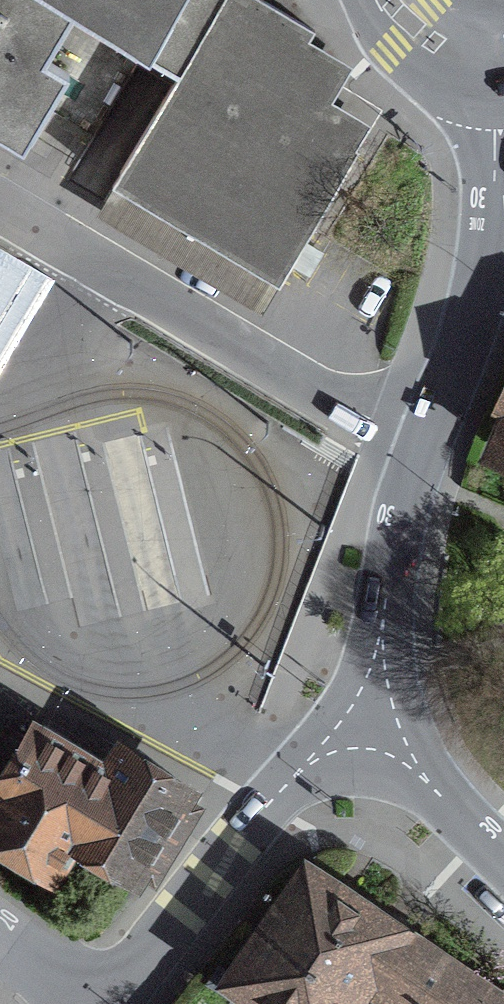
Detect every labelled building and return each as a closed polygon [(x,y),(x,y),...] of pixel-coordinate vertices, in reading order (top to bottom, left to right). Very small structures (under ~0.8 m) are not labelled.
[(56,0),(0,0),(0,138),(30,156),(78,75),(58,63),(86,17),(56,0)] [(231,0),(56,0),(86,17),(186,77),(231,0)] [(269,0),(231,0),(186,77),(121,186),(291,286),(383,131),(341,107),(361,73),(319,48),(328,34),(269,0)] [(10,247),(0,241),(0,264),(10,247)] [(115,746),(105,762),(36,722),(0,784),(0,863),(54,895),(75,859),(135,894),(195,792),(115,746)] [(379,988),(411,942),(308,873),(237,977),(277,1003),(346,1003),(364,978),(379,988)] [(411,942),(379,988),(404,1003),(503,1003),(411,942)]
